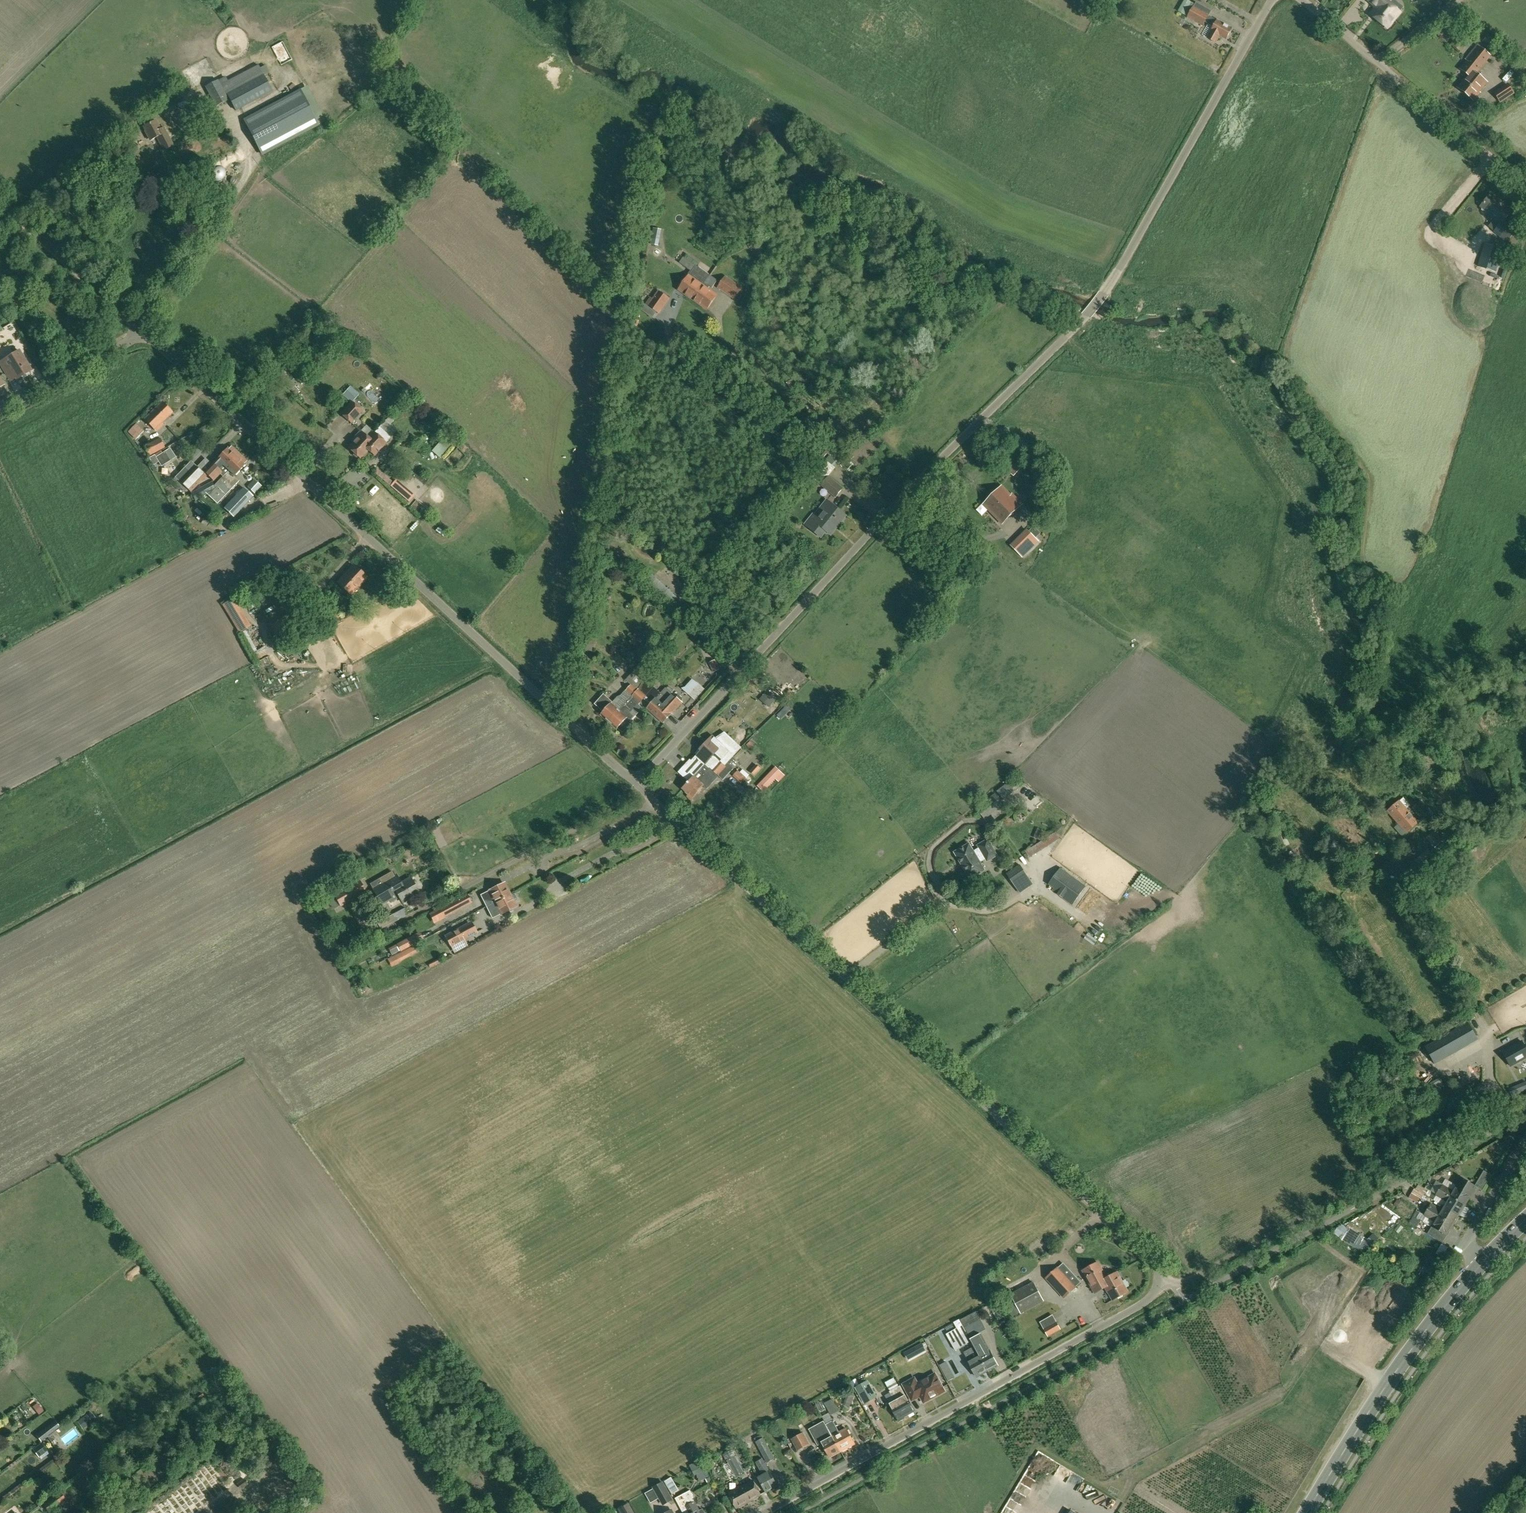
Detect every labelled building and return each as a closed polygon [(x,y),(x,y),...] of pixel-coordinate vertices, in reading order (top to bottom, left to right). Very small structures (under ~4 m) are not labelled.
[(1377,6),(1371,14),(1387,27),(1389,26),(1390,25),(1393,22),(1393,20),(1400,12),(1388,1),(1389,0),(1369,0),(1377,6)] [(1216,42),(1220,35),(1226,39),(1232,28),(1217,19),(1217,20),(1208,15),(1211,11),(1196,2),(1193,8),(1193,7),(1188,17),(1203,25),(1205,22),(1213,27),(1211,30),(1211,31),(1208,38),(1216,42)] [(1483,41),(1492,49),(1496,46),(1486,37),(1483,41)] [(1474,100),(1480,92),(1479,91),(1487,82),(1476,73),(1490,55),(1477,45),(1468,57),(1469,58),(1461,68),(1469,74),(1458,87),(1474,100)] [(226,78),(220,81),(228,94),(263,75),(269,72),(265,65),(260,68),(258,65),(228,81),(226,78)] [(1525,71),(1525,68),(1522,65),(1515,73),(1521,78),(1525,71)] [(236,111),(272,91),(263,75),(228,94),(236,111)] [(216,106),(228,100),(218,81),(206,87),(216,106)] [(1509,86),(1508,87),(1507,86),(1500,91),(1496,95),(1501,102),(1514,94),(1509,86)] [(263,154),(319,125),(300,90),(245,119),(263,154)] [(164,127),(161,129),(156,120),(144,126),(151,140),(156,137),(163,150),(174,145),(164,127)] [(223,184),(223,172),(193,172),(193,184),(223,184)] [(1499,264),(1510,267),(1519,231),(1505,220),(1512,212),(1491,195),(1481,207),(1482,207),(1482,210),(1486,214),(1489,213),(1501,223),(1494,231),(1506,240),(1500,258),(1499,264)] [(658,247),(660,237),(652,235),(650,245),(658,247)] [(1495,272),(1501,249),(1485,244),(1478,267),(1495,272)] [(688,277),(679,289),(693,299),(708,277),(710,275),(696,265),(684,257),(679,263),(692,271),(688,276),(688,277)] [(708,277),(693,299),(707,309),(716,296),(707,289),(709,286),(712,288),(717,280),(710,275),(708,277)] [(725,277),(719,287),(735,298),(738,300),(741,295),(738,293),(742,288),(725,277)] [(659,292),(653,300),(650,298),(646,303),(659,312),(669,298),(659,292)] [(32,370),(21,351),(20,350),(0,363),(9,377),(14,374),(17,379),(22,375),(24,378),(30,374),(28,372),(32,370)] [(35,357),(30,359),(33,365),(38,363),(35,357)] [(343,394),(350,401),(358,393),(350,386),(343,394)] [(351,424),(363,411),(352,401),(340,414),(351,424)] [(162,402),(144,419),(154,429),(155,429),(157,431),(163,424),(161,422),(172,412),(162,402)] [(134,438),(142,429),(136,424),(128,432),(134,438)] [(375,433),(367,425),(355,437),(357,439),(349,448),(353,451),(353,455),(356,458),(359,457),(360,458),(368,450),(374,455),(391,438),(380,427),(375,433)] [(139,449),(144,458),(164,447),(160,438),(144,447),(139,449)] [(437,441),(429,451),(435,457),(444,447),(437,441)] [(212,464),(205,472),(208,475),(211,477),(214,480),(220,474),(219,473),(226,466),(238,453),(234,449),(232,449),(231,450),(228,447),(212,464)] [(170,461),(164,452),(156,457),(161,466),(170,461)] [(212,482),(191,493),(195,501),(207,494),(205,493),(217,487),(224,494),(226,496),(240,481),(235,476),(246,465),(245,464),(243,462),(244,460),(244,459),(238,453),(226,466),(219,473),(220,474),(223,477),(215,485),(214,486),(212,482)] [(1013,476),(1022,466),(1017,462),(1008,471),(1013,476)] [(206,476),(197,467),(182,483),(191,492),(206,476)] [(828,477),(821,485),(836,497),(842,488),(828,477)] [(251,479),(244,487),(251,494),(259,487),(251,479)] [(393,481),(388,486),(406,501),(411,496),(393,481)] [(984,505),(1002,524),(1021,505),(1003,486),(984,505)] [(243,488),(232,500),(241,509),(253,497),(243,488)] [(839,520),(840,522),(846,515),(825,499),(805,525),(821,537),(825,530),(829,533),(839,520)] [(1023,558),(1038,542),(1027,531),(1011,546),(1023,558)] [(354,565),(338,583),(351,595),(367,578),(354,565)] [(643,583),(668,605),(675,598),(650,575),(643,583)] [(221,603),(234,633),(246,628),(233,597),(221,603)] [(327,626),(340,618),(335,609),(322,617),(327,626)] [(296,610),(271,626),(281,641),(306,625),(296,610)] [(715,660),(709,663),(713,672),(720,669),(715,660)] [(645,679),(644,679),(634,670),(625,679),(632,685),(611,705),(602,696),(595,704),(604,712),(601,714),(609,722),(638,690),(639,688),(645,679)] [(645,697),(646,695),(647,695),(654,687),(655,685),(646,677),(645,679),(639,688),(638,690),(609,722),(617,729),(618,728),(623,732),(633,720),(632,719),(637,713),(634,710),(639,704),(645,697)] [(690,678),(681,690),(694,700),(703,689),(690,678)] [(661,693),(654,687),(647,695),(646,695),(645,697),(647,699),(646,701),(650,705),(647,708),(663,723),(682,702),(681,702),(682,700),(682,698),(679,696),(677,696),(676,697),(671,693),(673,692),(672,690),(669,687),(668,687),(666,689),(666,688),(661,693)] [(794,697),(788,691),(785,695),(790,700),(794,697)] [(688,779),(690,780),(691,781),(706,765),(709,768),(710,767),(710,768),(717,760),(719,762),(724,766),(727,764),(727,763),(728,763),(739,751),(727,740),(723,745),(713,736),(701,749),(702,750),(697,755),(692,761),(690,760),(679,772),(688,780),(688,779)] [(723,780),(734,768),(728,763),(727,763),(727,764),(724,766),(719,762),(717,760),(710,768),(710,767),(709,768),(706,765),(691,781),(690,780),(682,788),(692,798),(703,786),(707,789),(719,776),(723,780)] [(756,764),(750,772),(754,775),(761,768),(756,764)] [(763,792),(776,778),(770,773),(757,786),(763,792)] [(1429,807),(1422,799),(1412,808),(1422,820),(1426,816),(1429,819),(1432,816),(1430,813),(1429,814),(1426,810),(1429,807)] [(1407,832),(1418,823),(1399,801),(1388,811),(1407,832)] [(1039,840),(1043,832),(1036,828),(1032,837),(1039,840)] [(1434,848),(1448,835),(1442,828),(1438,832),(1435,830),(1426,837),(1434,848)] [(1060,837),(1056,831),(1025,851),(1029,857),(1060,837)] [(968,844),(954,852),(969,878),(984,870),(979,862),(985,859),(987,861),(996,856),(987,840),(978,846),(979,848),(973,852),(968,844)] [(1086,887),(1066,872),(1052,891),(1072,905),(1086,887)] [(1025,873),(1012,882),(1018,891),(1031,882),(1025,873)] [(404,888),(401,883),(396,874),(372,888),(382,904),(381,905),(382,905),(390,900),(391,902),(397,898),(396,897),(399,895),(397,892),(401,890),(404,888)] [(410,878),(401,883),(404,888),(401,890),(397,892),(399,895),(396,897),(397,898),(399,897),(402,902),(419,893),(410,878)] [(359,881),(327,899),(331,905),(332,904),(335,909),(341,905),(341,906),(366,892),(359,881)] [(510,895),(504,883),(481,895),(487,906),(501,899),(510,895)] [(471,903),(466,894),(439,908),(444,917),(471,903)] [(516,906),(510,895),(501,899),(487,906),(492,917),(516,906)] [(405,908),(377,923),(381,929),(408,915),(405,908)] [(444,936),(450,947),(478,933),(471,921),(444,936)] [(389,967),(415,954),(410,945),(421,940),(418,933),(386,949),(390,957),(385,959),(389,967)] [(1435,1064),(1456,1052),(1447,1035),(1425,1047),(1435,1064)] [(1503,1052),(1510,1066),(1525,1058),(1525,1049),(1522,1041),(1503,1052)] [(1508,1089),(1512,1098),(1525,1092),(1525,1081),(1508,1089)] [(1492,1175),(1485,1171),(1476,1186),(1477,1187),(1483,1191),(1492,1175)] [(1476,1186),(1462,1178),(1457,1186),(1472,1195),(1477,1187),(1476,1186)] [(1408,1198),(1417,1204),(1426,1189),(1416,1184),(1408,1198)] [(1457,1186),(1454,1190),(1444,1184),(1440,1190),(1466,1205),(1472,1195),(1457,1186)] [(1466,1205),(1440,1190),(1437,1196),(1447,1202),(1445,1206),(1460,1215),(1466,1205)] [(1460,1215),(1445,1206),(1443,1210),(1432,1204),(1428,1210),(1454,1225),(1460,1215)] [(1454,1225),(1428,1210),(1425,1216),(1436,1222),(1433,1226),(1448,1235),(1454,1225)] [(1339,1223),(1332,1234),(1362,1253),(1369,1242),(1339,1223)] [(1448,1235),(1433,1226),(1429,1234),(1443,1243),(1448,1235)] [(1081,1282),(1063,1262),(1046,1279),(1064,1298),(1076,1286),(1081,1282)] [(1091,1287),(1117,1273),(1117,1272),(1106,1278),(1098,1262),(1082,1271),(1091,1287)] [(1117,1273),(1091,1287),(1094,1293),(1105,1287),(1112,1300),(1127,1291),(1117,1273)] [(1021,1312),(1043,1300),(1034,1282),(1011,1295),(1021,1312)] [(965,1329),(981,1320),(976,1311),(960,1320),(965,1329)] [(955,1350),(971,1341),(959,1319),(954,1322),(957,1328),(946,1334),(955,1350)] [(1056,1322),(1044,1329),(1048,1336),(1060,1329),(1056,1322)] [(990,1350),(989,1350),(981,1334),(971,1339),(974,1346),(988,1371),(998,1365),(990,1350)] [(922,1345),(905,1355),(909,1362),(926,1352),(922,1345)] [(988,1371),(974,1346),(964,1352),(969,1361),(968,1362),(976,1377),(988,1371)] [(913,1386),(910,1381),(904,1384),(912,1401),(921,1396),(924,1403),(945,1391),(936,1374),(913,1386)] [(857,1388),(865,1403),(877,1397),(868,1381),(857,1388)] [(906,1396),(901,1385),(890,1391),(895,1401),(891,1404),(899,1420),(915,1411),(907,1396),(906,1396)] [(848,1393),(845,1400),(851,1403),(854,1396),(848,1393)] [(824,1402),(831,1414),(838,1411),(832,1399),(824,1402)] [(37,1403),(33,1407),(39,1415),(43,1411),(37,1403)] [(83,1429),(92,1422),(86,1414),(77,1421),(83,1429)] [(826,1420),(825,1421),(841,1450),(855,1443),(847,1428),(840,1432),(833,1420),(827,1423),(826,1420)] [(54,1421),(40,1432),(45,1438),(47,1437),(51,1434),(60,1427),(59,1426),(55,1421),(54,1421)] [(841,1450),(825,1421),(811,1428),(819,1444),(822,1442),(830,1456),(841,1450)] [(810,1444),(804,1432),(791,1439),(797,1451),(810,1444)] [(756,1442),(767,1462),(774,1458),(763,1438),(756,1442)] [(735,1457),(727,1461),(729,1463),(734,1474),(736,1477),(744,1473),(743,1471),(735,1457)] [(702,1459),(690,1466),(694,1475),(702,1471),(706,1478),(710,1476),(706,1469),(707,1468),(702,1459)] [(766,1491),(777,1485),(762,1459),(756,1462),(763,1474),(758,1477),(766,1491)] [(679,1490),(671,1477),(665,1481),(673,1494),(679,1490)] [(237,1483),(237,1484),(241,1489),(248,1484),(243,1478),(237,1483)] [(736,1508),(760,1494),(752,1480),(728,1493),(736,1508)] [(663,1482),(654,1486),(663,1504),(672,1499),(663,1482)] [(64,1489),(60,1492),(44,1504),(50,1511),(66,1499),(69,1496),(64,1489)] [(676,1498),(684,1512),(697,1512),(699,1510),(694,1501),(694,1502),(692,1498),(694,1497),(691,1490),(676,1498)] [(628,1503),(617,1509),(620,1512),(634,1512),(628,1503)]
